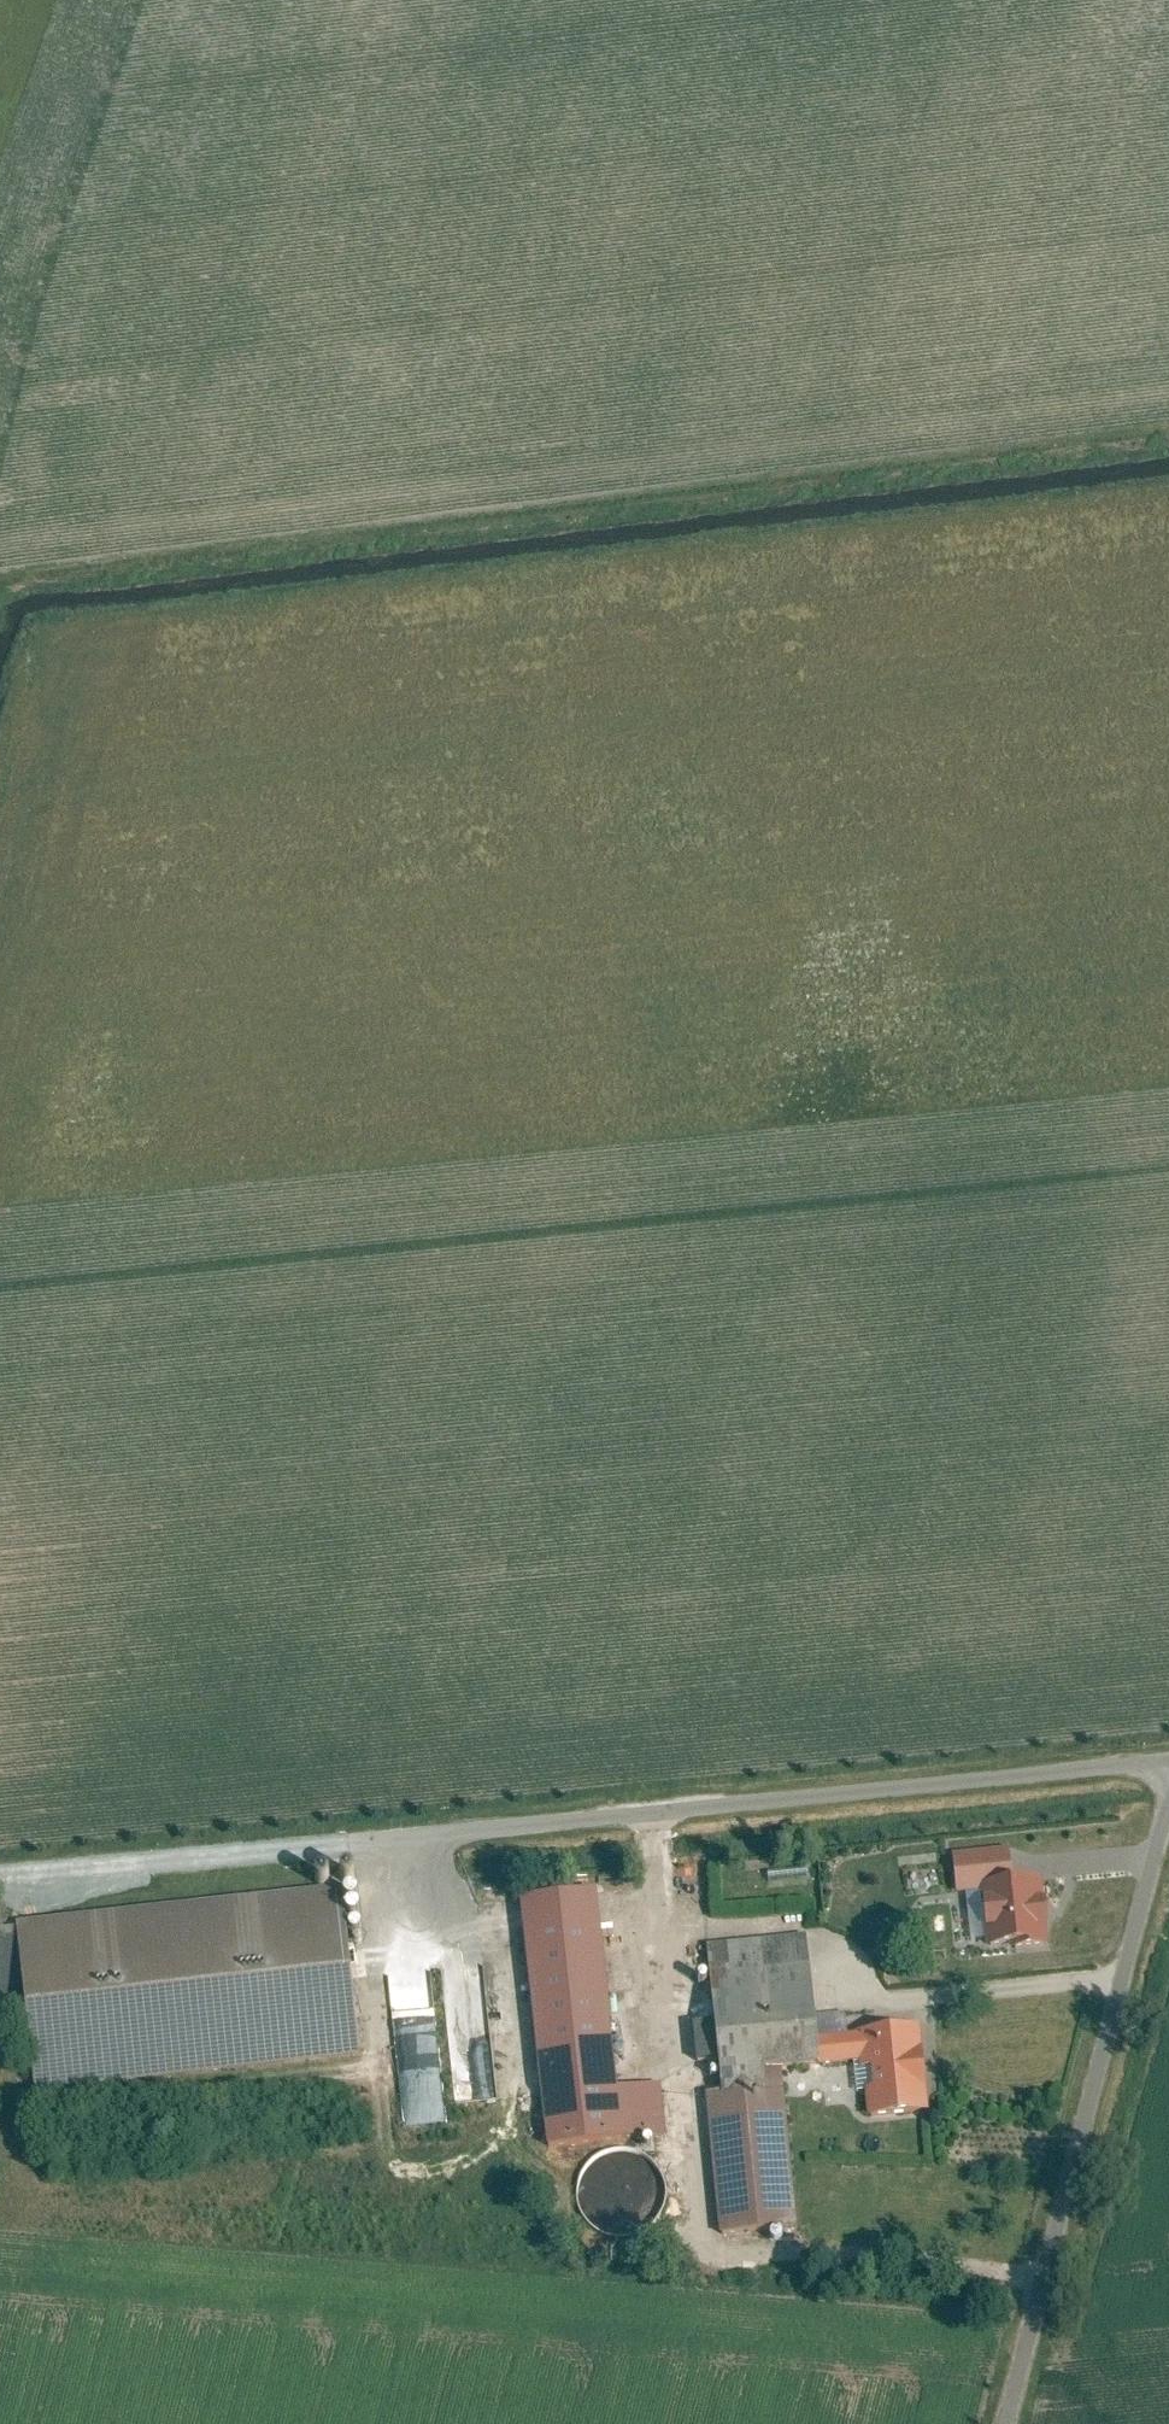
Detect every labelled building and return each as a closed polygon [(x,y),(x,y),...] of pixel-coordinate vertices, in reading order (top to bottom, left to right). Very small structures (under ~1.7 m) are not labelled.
[(1050,1945),(1042,1875),(1012,1878),(1009,1848),(955,1854),(958,1891),(982,1888),(988,1945),(1010,1943),(1011,1949),(1050,1945)] [(340,1885),(16,1921),(35,2091),(359,2055),(340,1885)] [(596,1889),(519,1896),(544,2145),(665,2133),(661,2084),(617,2089),(596,1889)] [(805,1930),(707,1940),(723,2093),(707,2094),(721,2231),(793,2223),(778,2076),(857,2067),(862,2115),(929,2108),(920,2023),(816,2034),(805,1930)] [(404,2127),(447,2124),(438,2000),(395,2003),(404,2127)] [(662,2202),(663,2192),(661,2182),(658,2173),(652,2165),(645,2158),(636,2154),(627,2152),(617,2152),(607,2154),(598,2159),(591,2165),(585,2173),(582,2183),(581,2192),(582,2202),(586,2211),(591,2219),(599,2226),(607,2230),(617,2233),(627,2233),(636,2230),(645,2226),(652,2219),(658,2211),(662,2202)]
